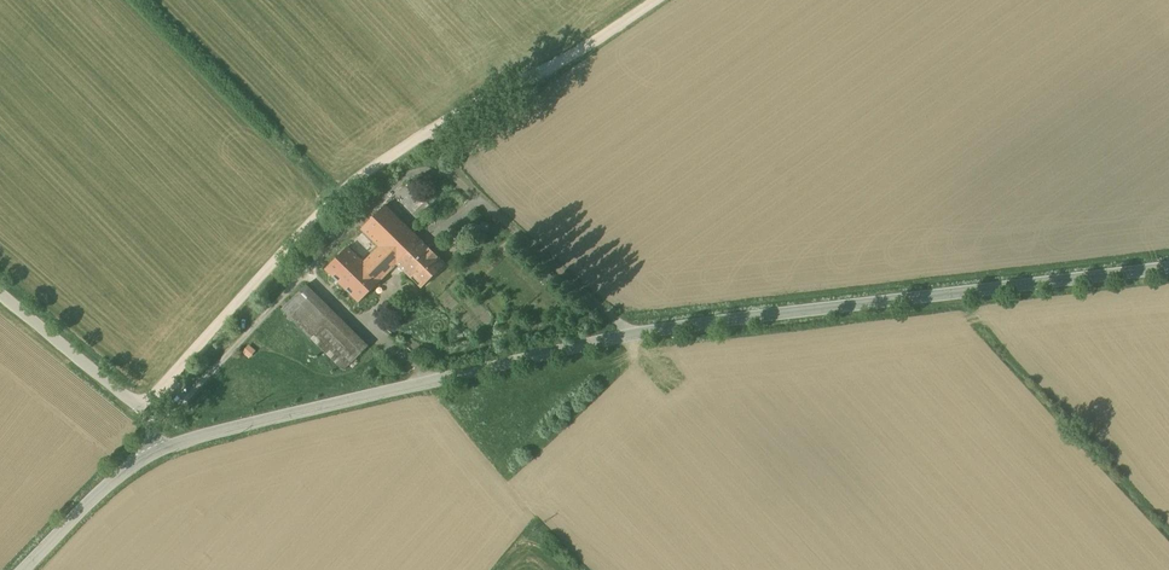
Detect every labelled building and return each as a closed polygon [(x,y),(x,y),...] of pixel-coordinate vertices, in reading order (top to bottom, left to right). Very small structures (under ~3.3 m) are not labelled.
[(421,240),(386,205),(361,229),(379,247),(364,263),(348,247),(325,269),(359,303),(398,264),(421,240)] [(421,240),(398,264),(422,288),(446,264),(421,240)] [(368,346),(306,285),(282,309),(344,370),(368,346)] [(242,351),(249,356),(255,349),(248,343),(242,351)]
